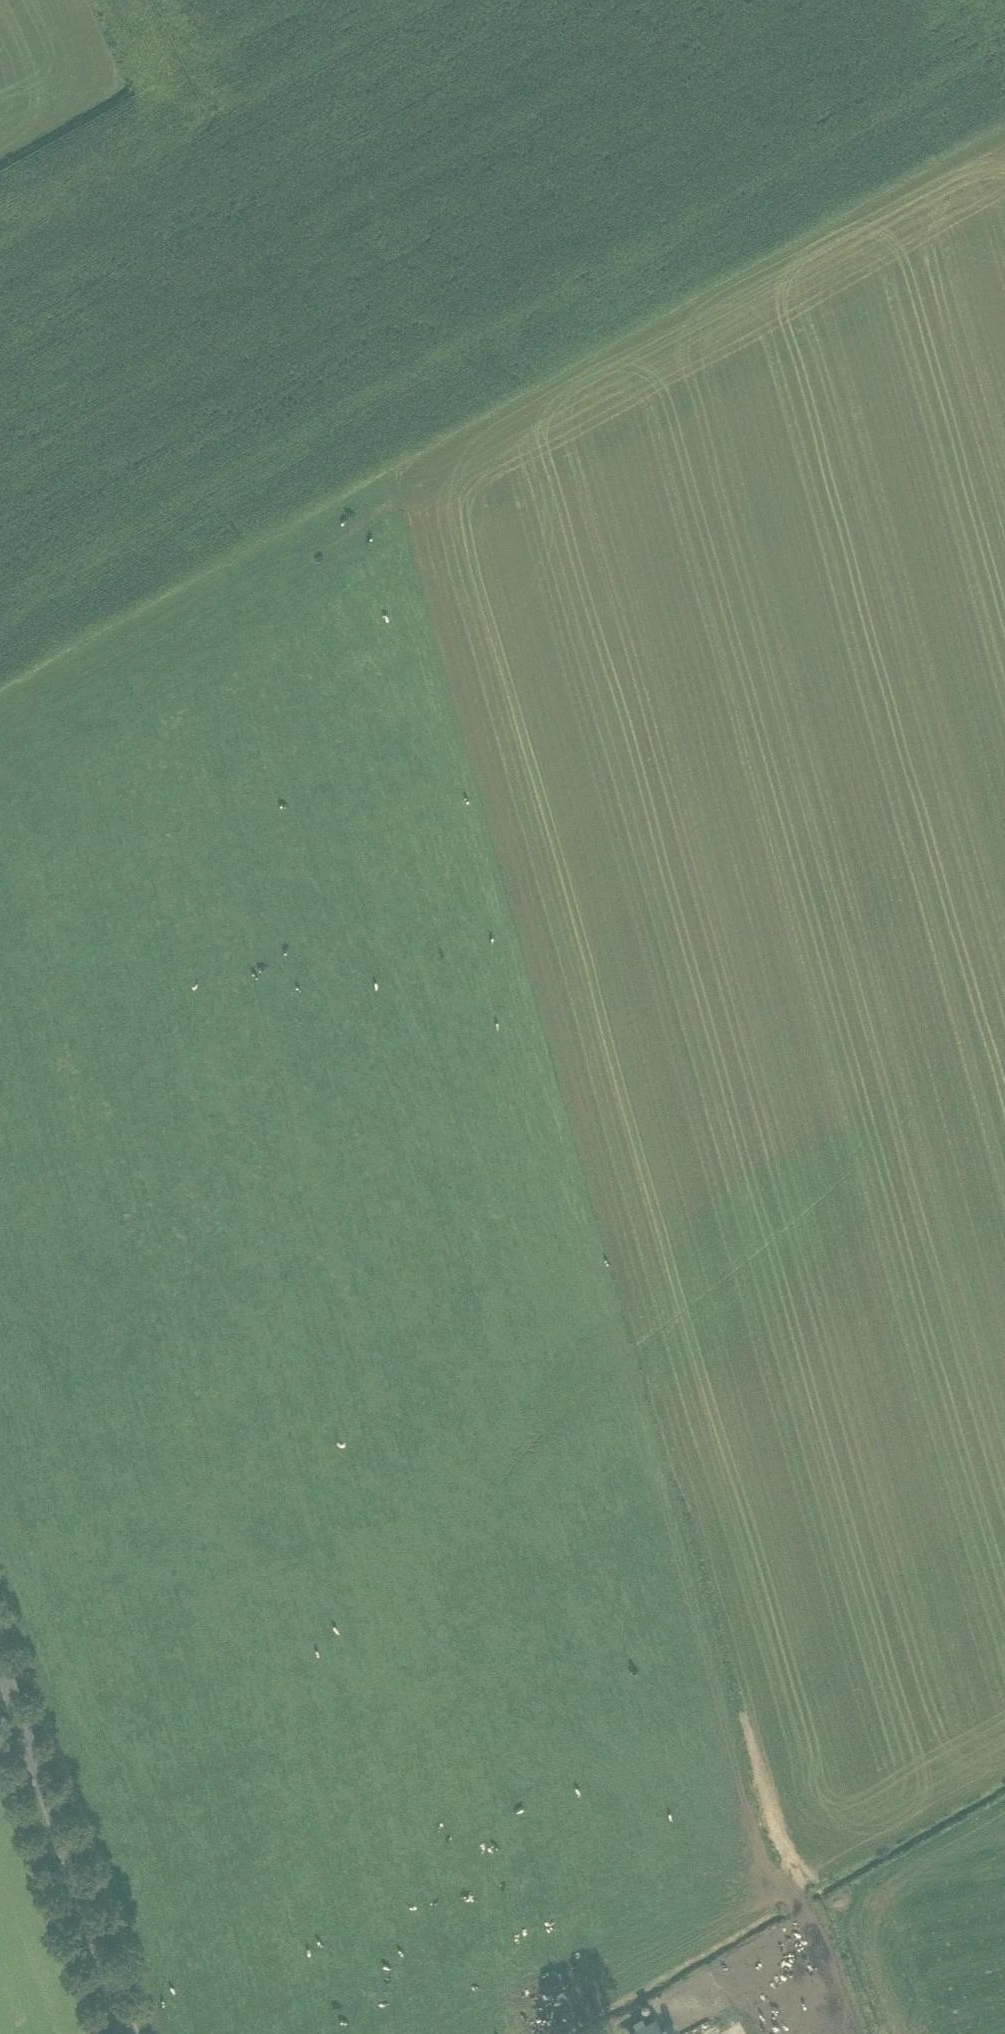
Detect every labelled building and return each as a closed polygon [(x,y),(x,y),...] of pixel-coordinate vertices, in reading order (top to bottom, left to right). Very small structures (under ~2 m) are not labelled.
[(655,2023),(635,2033),(661,2033),(655,2023)]
